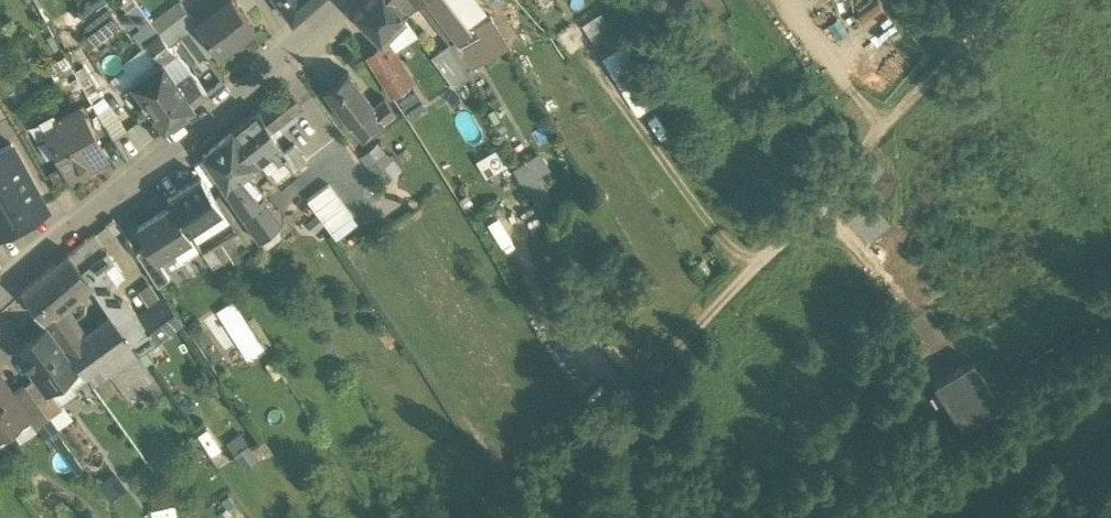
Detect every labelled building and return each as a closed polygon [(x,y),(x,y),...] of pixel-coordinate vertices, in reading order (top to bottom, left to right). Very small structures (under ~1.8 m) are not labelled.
[(151,18),(160,30),(186,9),(180,0),(174,0),(151,18)] [(186,26),(187,27),(207,54),(215,48),(217,50),(252,24),(234,0),(221,0),(195,20),(186,26)] [(293,18),(313,0),(279,0),(293,18)] [(353,12),(379,39),(403,16),(392,0),(364,0),(353,12)] [(451,0),(427,0),(456,36),(457,37),(471,25),(451,0)] [(608,62),(626,52),(601,8),(582,19),(602,54),(603,54),(608,62)] [(186,9),(160,30),(168,41),(187,27),(186,26),(195,20),(186,9)] [(471,25),(457,37),(456,36),(452,38),(461,49),(498,28),(490,15),(471,25)] [(160,30),(146,41),(154,52),(155,51),(161,59),(174,49),(168,41),(160,30)] [(461,49),(452,38),(430,55),(455,87),(477,70),(461,49)] [(409,84),(379,39),(366,53),(392,95),(409,84)] [(161,59),(133,80),(163,123),(191,102),(206,90),(196,75),(181,87),(161,59)] [(213,62),(196,75),(206,90),(224,77),(213,62)] [(371,102),(346,69),(322,88),(348,122),(350,121),(361,135),(394,110),(382,94),(371,102)] [(409,84),(392,95),(407,117),(427,103),(412,82),(409,84)] [(287,84),(258,108),(268,125),(299,101),(287,84)] [(106,154),(78,105),(56,117),(61,126),(46,134),(69,175),(106,154)] [(258,108),(231,129),(255,159),(269,148),(278,141),(268,125),(258,108)] [(231,129),(202,153),(223,184),(239,171),(255,159),(231,129)] [(278,141),(269,148),(276,160),(282,156),(285,153),(278,141)] [(383,141),(369,149),(383,177),(398,169),(383,141)] [(11,143),(0,149),(0,229),(15,221),(28,214),(45,204),(11,143)] [(514,164),(539,203),(555,193),(541,172),(551,165),(539,147),(514,164)] [(292,168),(282,156),(276,160),(265,170),(275,182),(292,168)] [(239,171),(223,184),(256,234),(281,215),(261,190),(257,193),(239,171)] [(200,174),(166,194),(184,224),(218,203),(200,174)] [(308,198),(315,208),(335,193),(328,183),(308,198)] [(315,208),(323,219),(343,203),(335,193),(315,208)] [(169,202),(136,225),(147,242),(155,254),(188,232),(169,202)] [(323,219),(331,229),(351,214),(343,203),(323,219)] [(221,208),(210,215),(216,224),(217,224),(227,217),(221,208)] [(28,214),(15,221),(18,227),(31,220),(28,214)] [(351,214),(331,229),(337,236),(357,221),(351,214)] [(227,217),(217,224),(224,234),(234,228),(227,217)] [(216,224),(193,239),(201,250),(206,246),(224,234),(217,224),(216,224)] [(122,271),(94,230),(68,250),(87,279),(96,291),(107,283),(122,271)] [(155,254),(147,242),(135,250),(157,283),(168,275),(155,254)] [(215,258),(206,246),(201,250),(208,262),(215,258)] [(87,279),(68,250),(22,289),(42,317),(56,305),(87,279)] [(107,283),(96,291),(111,316),(120,329),(133,321),(107,283)] [(235,361),(273,340),(257,311),(246,317),(235,297),(208,312),(235,361)] [(133,321),(120,329),(127,340),(134,350),(179,320),(164,299),(133,321)] [(81,337),(56,305),(42,317),(46,323),(65,348),(81,337)] [(120,329),(111,316),(81,337),(65,348),(75,362),(83,373),(127,340),(120,329)] [(65,348),(46,323),(15,344),(34,372),(43,385),(46,383),(75,362),(65,348)] [(973,368),(935,390),(964,437),(1000,415),(973,368)] [(43,385),(34,372),(24,379),(47,412),(60,403),(46,383),(43,385)] [(0,375),(0,428),(25,410),(10,389),(0,375)] [(47,412),(24,379),(10,389),(25,410),(33,422),(47,412)] [(229,437),(239,466),(257,460),(247,431),(229,437)] [(110,496),(128,487),(118,468),(100,478),(110,496)]
